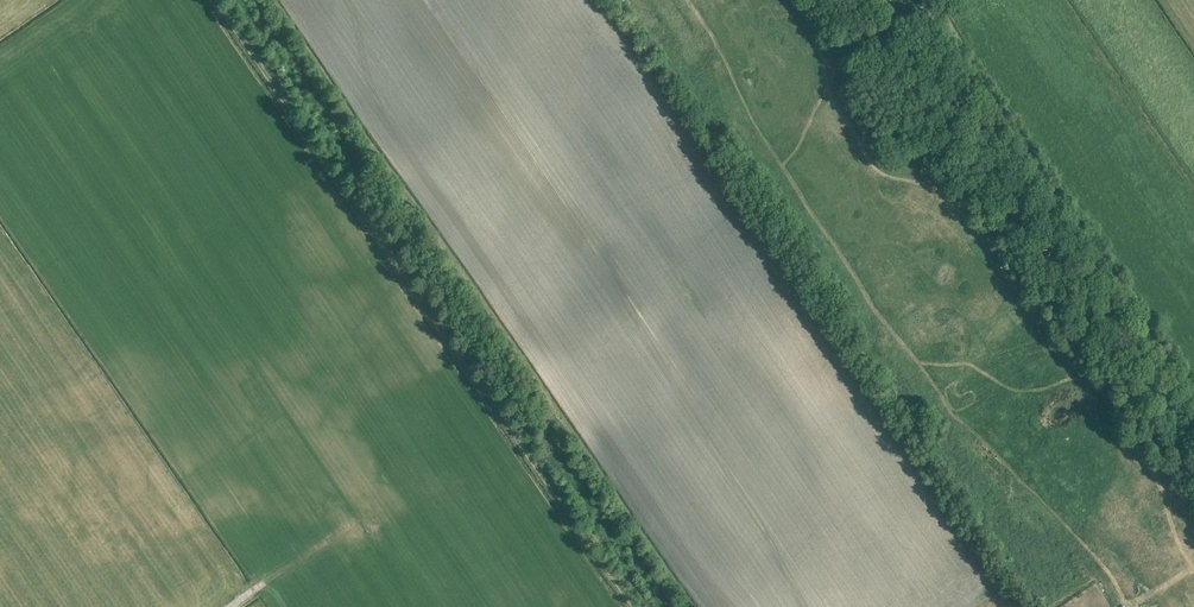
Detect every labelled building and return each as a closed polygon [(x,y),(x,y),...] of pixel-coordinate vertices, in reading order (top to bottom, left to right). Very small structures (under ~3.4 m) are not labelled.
[(1123,562),(1115,564),(1120,579),(1128,576),(1123,562)]
